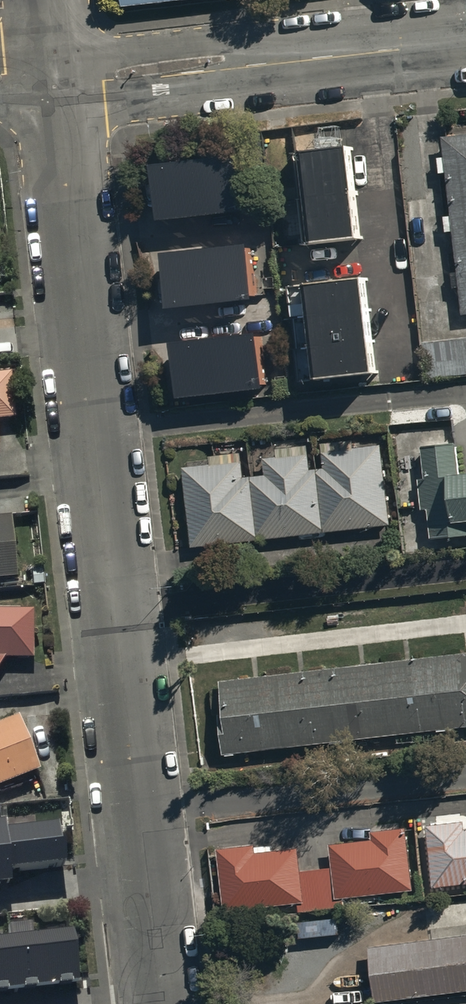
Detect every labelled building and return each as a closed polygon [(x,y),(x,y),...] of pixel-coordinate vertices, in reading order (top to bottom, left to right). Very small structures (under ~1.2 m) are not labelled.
[(465,318),(465,140),(446,142),(465,318)] [(239,149),(154,158),(161,216),(246,205),(239,149)] [(318,256),(367,250),(357,158),(309,163),(318,256)] [(250,239),(164,249),(170,304),(256,294),(250,239)] [(326,392),(383,385),(371,291),(314,297),(326,392)] [(259,328),(175,338),(181,394),(266,384),(259,328)] [(429,382),(465,378),(465,341),(425,346),(429,382)] [(16,424),(12,379),(0,380),(0,425),(16,424)] [(195,552),(393,529),(384,449),(326,456),(327,472),(313,474),(311,457),(266,462),(268,479),(247,482),(245,466),(186,472),(195,552)] [(435,533),(465,530),(465,478),(430,482),(435,533)] [(18,583),(12,520),(0,522),(0,584),(18,583)] [(2,663),(34,663),(34,615),(0,615),(0,666),(2,663)] [(228,760),(465,732),(465,659),(219,688),(228,760)] [(41,776),(19,722),(0,730),(0,792),(41,776)] [(464,825),(464,817),(427,821),(433,883),(465,880),(465,825),(464,825)] [(346,909),(346,902),(416,894),(409,833),(374,837),(375,844),(333,849),(336,871),(304,875),(301,852),(260,857),(259,849),(221,854),(228,916),(300,907),(301,915),(346,909)] [(13,896),(11,884),(67,878),(63,840),(7,846),(6,837),(0,837),(0,897),(13,896)] [(0,933),(0,986),(73,978),(67,926),(0,933)] [(376,994),(465,984),(465,931),(369,942),(376,994)]
